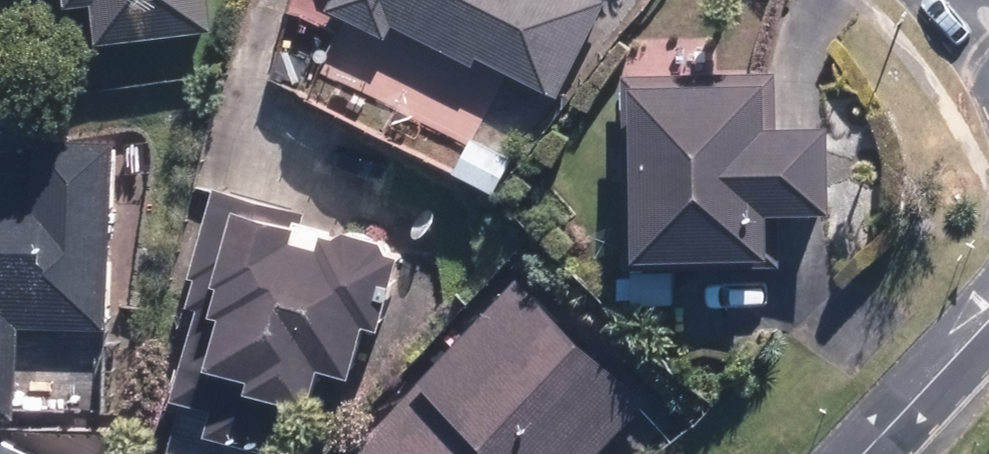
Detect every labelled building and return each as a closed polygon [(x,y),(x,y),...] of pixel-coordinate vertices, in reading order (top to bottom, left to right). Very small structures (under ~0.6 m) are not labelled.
[(56,8),(83,5),(87,47),(205,32),(201,0),(55,0),(56,8)] [(319,9),(378,40),(385,25),(467,67),(471,59),(504,76),(495,92),(526,108),(535,91),(551,99),(599,1),(598,0),(324,0),(319,9)] [(771,75),(617,75),(620,263),(687,263),(686,269),(773,267),(773,217),(821,216),(820,129),(771,128),(771,75)] [(466,138),(446,173),(481,193),(500,156),(466,138)] [(98,150),(18,147),(16,176),(0,175),(0,421),(4,421),(7,331),(91,334),(98,150)] [(207,189),(184,281),(185,281),(178,309),(183,310),(160,400),(172,403),(159,453),(272,453),(284,407),(297,410),(306,372),(338,380),(352,327),(367,330),(387,256),(376,254),(369,242),(335,233),(324,240),(293,232),(298,212),(207,189)] [(623,306),(667,304),(666,273),(622,274),(623,306)] [(639,401),(521,288),(363,453),(589,453),(639,401)]
